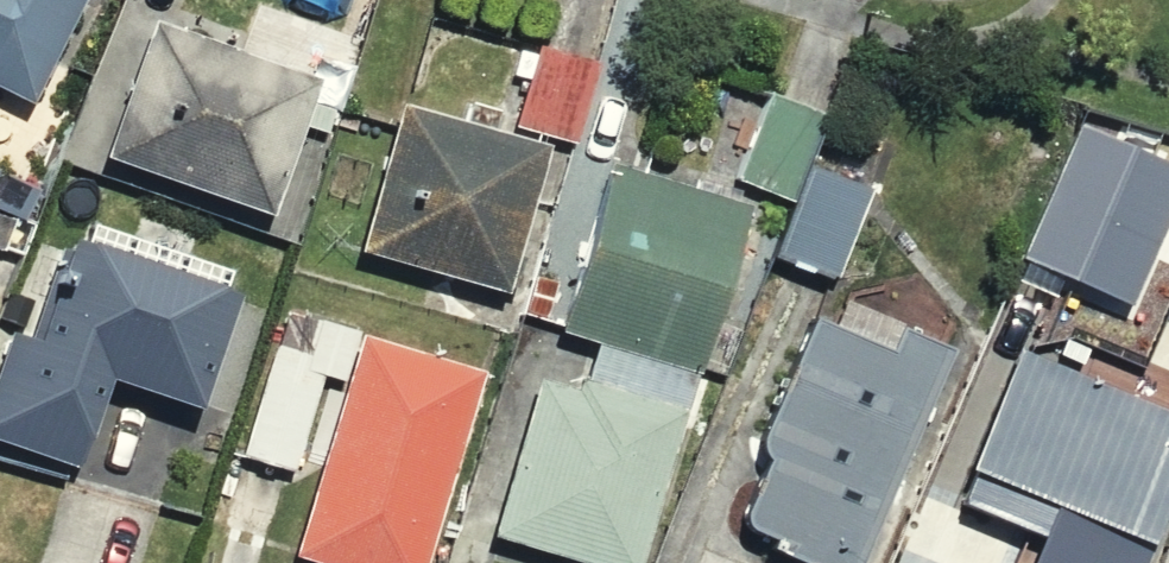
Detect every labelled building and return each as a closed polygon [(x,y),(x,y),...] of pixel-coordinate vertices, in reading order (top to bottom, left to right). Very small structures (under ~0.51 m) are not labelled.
[(37,103),(89,0),(0,0),(0,84),(37,103)] [(341,91),(126,17),(74,168),(288,242),(341,91)] [(543,45),(519,127),(578,144),(602,63),(543,45)] [(796,203),(829,119),(772,96),(739,180),(796,203)] [(514,293),(556,147),(408,105),(365,250),(514,293)] [(1103,295),(1159,161),(1047,113),(990,248),(1103,295)] [(753,208),(619,166),(567,331),(705,374),(753,208)] [(871,187),(816,166),(785,247),(839,268),(871,187)] [(42,220),(0,340),(0,447),(69,471),(102,376),(191,408),(233,287),(42,220)] [(780,286),(726,442),(749,450),(717,543),(775,562),(873,562),(948,343),(780,286)] [(276,301),(227,461),(276,476),(253,550),(295,562),(428,562),(489,367),(276,301)] [(941,465),(1022,498),(995,562),(1128,562),(1168,464),(1168,414),(992,341),(941,465)] [(544,380),(498,535),(592,562),(647,562),(702,377),(601,347),(591,381),(583,379),(579,390),(544,380)]
